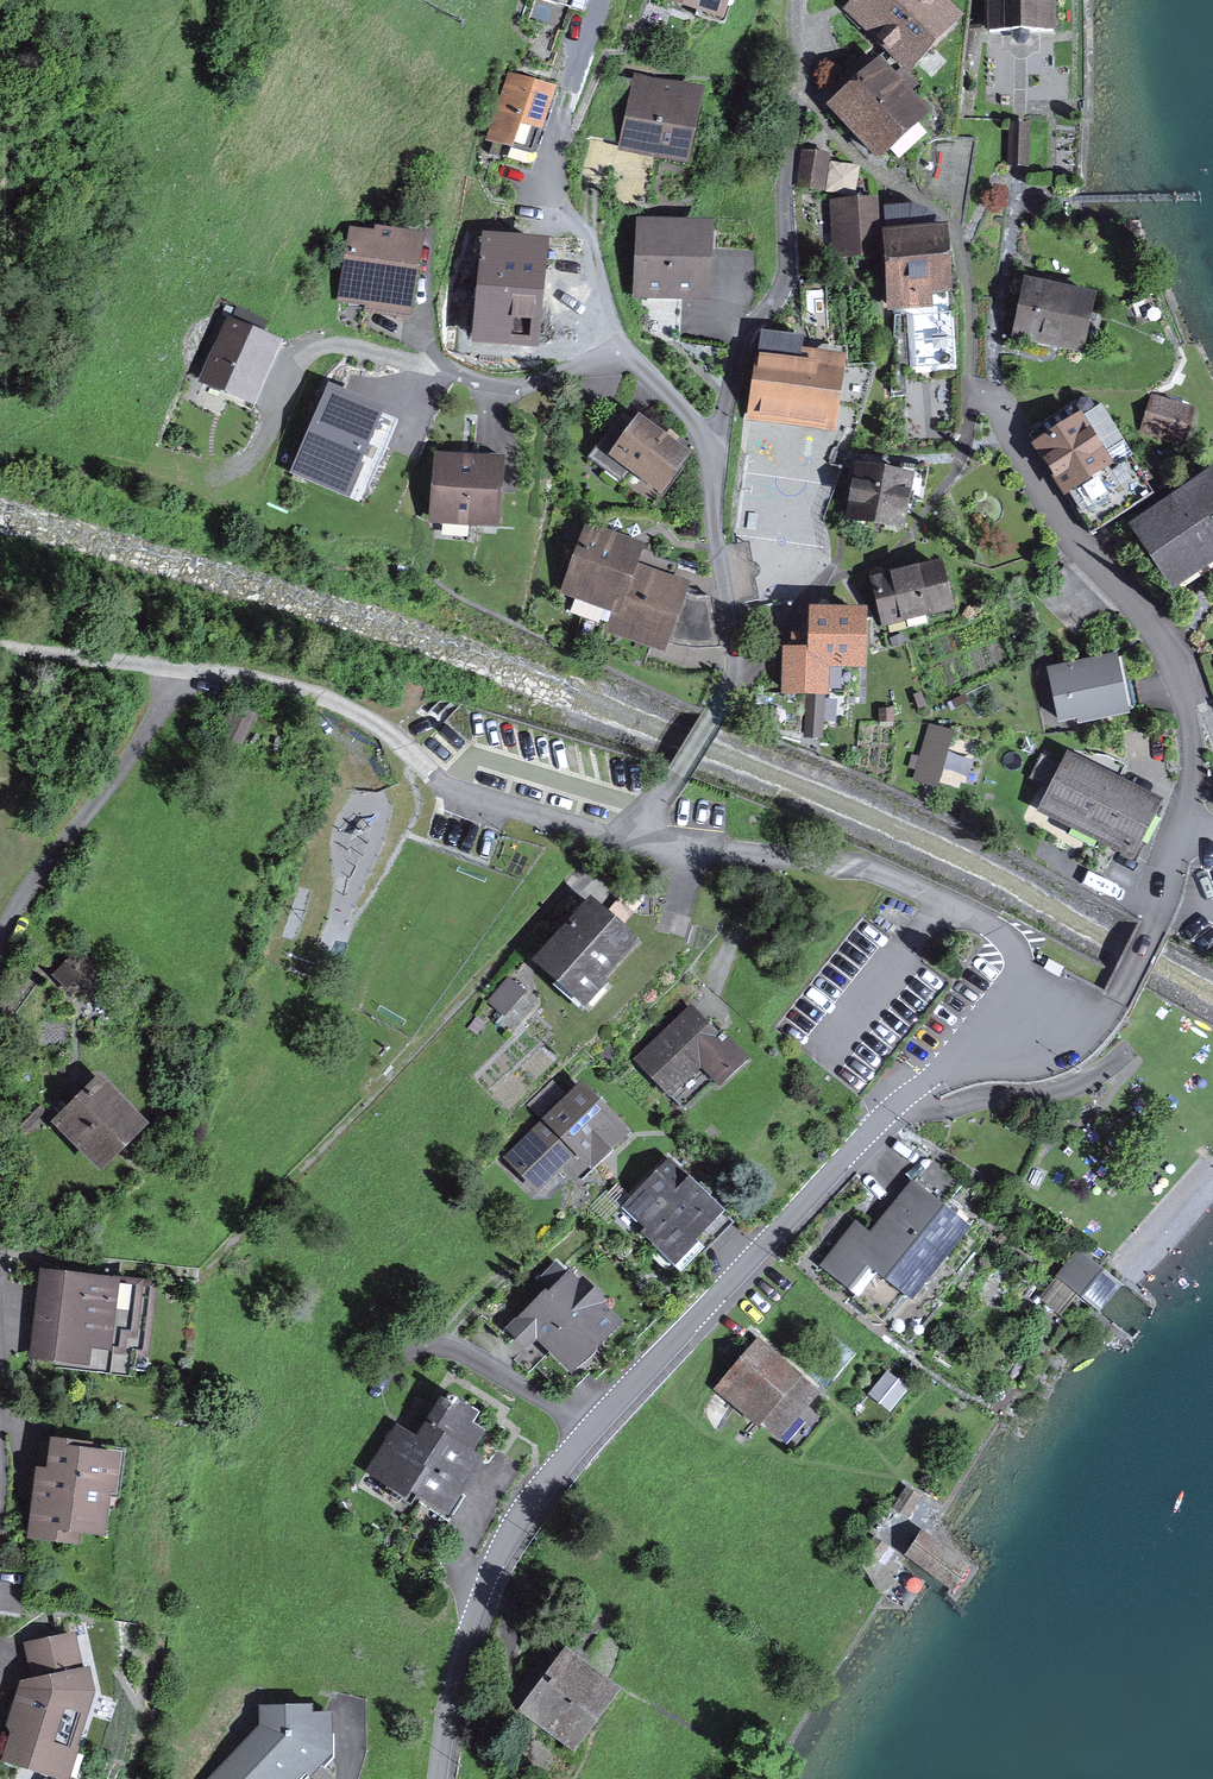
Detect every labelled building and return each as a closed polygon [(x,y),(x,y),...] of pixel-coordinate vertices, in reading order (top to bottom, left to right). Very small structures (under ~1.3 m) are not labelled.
[(722,12),(726,0),(680,0),(722,12)] [(848,8),(906,69),(957,20),(937,0),(856,0),(848,8)] [(984,33),(1055,32),(1054,0),(984,0),(984,33)] [(878,64),(832,106),(880,158),(926,116),(878,64)] [(551,92),(510,79),(490,141),(532,154),(551,92)] [(637,82),(624,141),(691,155),(704,96),(637,82)] [(1012,125),(1012,165),(1027,166),(1028,125),(1012,125)] [(873,202),(835,203),(837,255),(875,253),(873,202)] [(640,224),(636,296),(704,300),(708,227),(640,224)] [(411,310),(422,243),(355,231),(343,299),(411,310)] [(942,231),(887,234),(891,307),(928,305),(928,291),(946,290),(942,231)] [(546,238),(484,233),(475,340),(537,345),(546,238)] [(1026,283),(1014,335),(1080,350),(1092,298),(1026,283)] [(229,319),(202,382),(253,404),(280,341),(229,319)] [(764,337),(751,415),(831,427),(841,362),(797,355),(799,342),(764,337)] [(330,392),(292,474),(346,498),(383,416),(330,392)] [(1192,412),(1152,401),(1145,429),(1185,439),(1192,412)] [(1148,498),(1094,406),(1036,440),(1090,532),(1148,498)] [(635,419),(609,453),(664,494),(689,460),(635,419)] [(498,466),(438,461),(433,517),(493,523),(498,466)] [(911,480),(858,470),(849,519),(902,529),(911,480)] [(1173,587),(1212,560),(1212,475),(1133,528),(1173,587)] [(640,548),(590,530),(567,589),(619,609),(613,626),(664,645),(665,641),(684,592),(687,584),(634,564),(640,548)] [(873,581),(882,625),(949,610),(940,567),(873,581)] [(697,596),(684,592),(665,641),(683,648),(701,649),(719,648),(709,597),(697,596)] [(823,690),(821,659),(863,659),(863,649),(863,617),(815,616),(816,656),(797,657),(800,691),(823,690)] [(1051,672),(1060,719),(1080,715),(1082,722),(1127,713),(1116,660),(1051,672)] [(229,715),(220,733),(241,743),(250,725),(229,715)] [(929,728),(915,780),(935,785),(938,774),(973,784),(984,743),(929,728)] [(1157,804),(1069,759),(1043,811),(1131,855),(1157,804)] [(538,966),(581,1005),(636,946),(594,906),(538,966)] [(905,949),(863,918),(775,1029),(858,1095),(882,1065),(947,981),(905,949)] [(77,948),(51,977),(78,1001),(104,971),(77,948)] [(1049,956),(1043,967),(1059,975),(1065,964),(1049,956)] [(715,1078),(741,1054),(726,1039),(720,1044),(690,1012),(639,1060),(671,1094),(702,1065),(715,1078)] [(145,1131),(98,1087),(57,1131),(103,1175),(145,1131)] [(588,1172),(627,1136),(582,1088),(507,1157),(542,1195),(578,1161),(588,1172)] [(728,1222),(668,1163),(624,1208),(646,1229),(642,1233),(680,1271),(728,1222)] [(856,1228),(824,1268),(850,1289),(870,1263),(911,1295),(964,1230),(912,1188),(871,1239),(856,1228)] [(1076,1253),(1055,1281),(1102,1317),(1123,1290),(1076,1253)] [(110,1371),(121,1281),(41,1271),(30,1361),(110,1371)] [(570,1369),(617,1326),(570,1276),(511,1331),(526,1347),(539,1335),(570,1369)] [(757,1347),(722,1390),(777,1436),(813,1394),(757,1347)] [(469,1423),(474,1416),(448,1399),(417,1446),(397,1433),(371,1473),(415,1502),(418,1496),(445,1514),(478,1463),(467,1456),(482,1432),(469,1423)] [(129,1545),(138,1456),(48,1446),(39,1535),(129,1545)] [(924,1528),(903,1557),(951,1592),(972,1563),(924,1528)] [(93,1691),(76,1635),(45,1640),(51,1671),(34,1675),(9,1768),(51,1778),(69,1778),(93,1691)] [(567,1659),(528,1711),(574,1745),(613,1693),(567,1659)] [(313,1761),(312,1710),(265,1710),(264,1733),(216,1778),(297,1778),(313,1761)]
